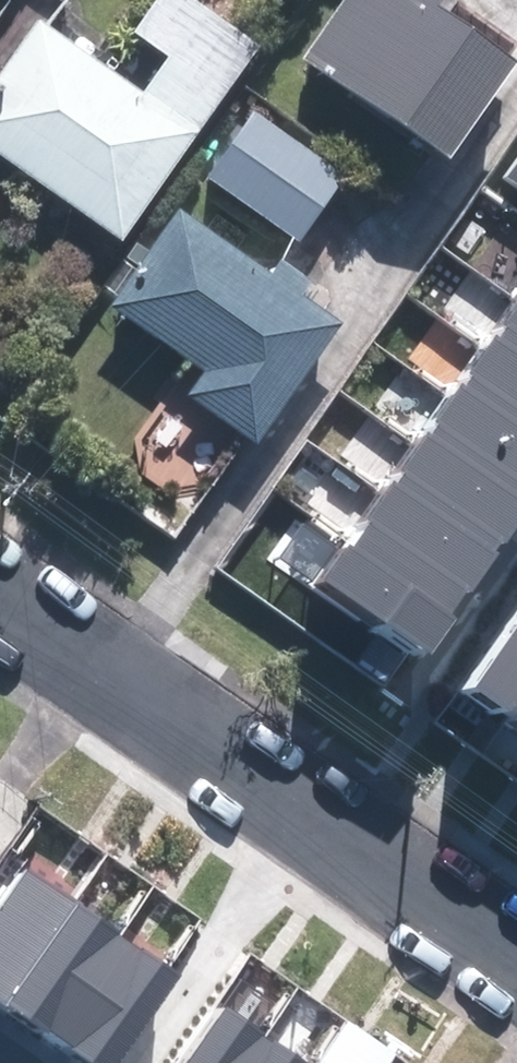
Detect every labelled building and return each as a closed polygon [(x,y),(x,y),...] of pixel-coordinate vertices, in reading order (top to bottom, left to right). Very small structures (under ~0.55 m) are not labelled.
[(40,27),(0,83),(0,146),(124,234),(256,49),(188,0),(172,0),(149,33),(179,54),(145,101),(40,27)] [(313,62),(452,153),(514,60),(434,8),(439,0),(354,0),(313,62)] [(343,177),(252,119),(215,175),(305,234),(343,177)] [(498,170),(516,183),(516,142),(498,170)] [(341,325),(180,213),(119,300),(219,369),(202,393),(263,436),(341,325)] [(475,335),(516,364),(516,292),(509,286),(475,335)] [(441,384),(516,437),(516,364),(475,335),(441,384)] [(407,433),(512,506),(516,499),(516,437),(441,384),(407,433)] [(407,433),(373,482),(478,555),(512,506),(407,433)] [(373,482),(339,531),(444,604),(478,555),(373,482)] [(339,531),(305,580),(410,653),(444,604),(339,531)] [(510,719),(516,709),(516,607),(462,686),(510,719)] [(86,1062),(101,1062),(169,968),(20,862),(0,890),(0,1001),(86,1062)] [(210,998),(163,1062),(301,1062),(210,998)]
